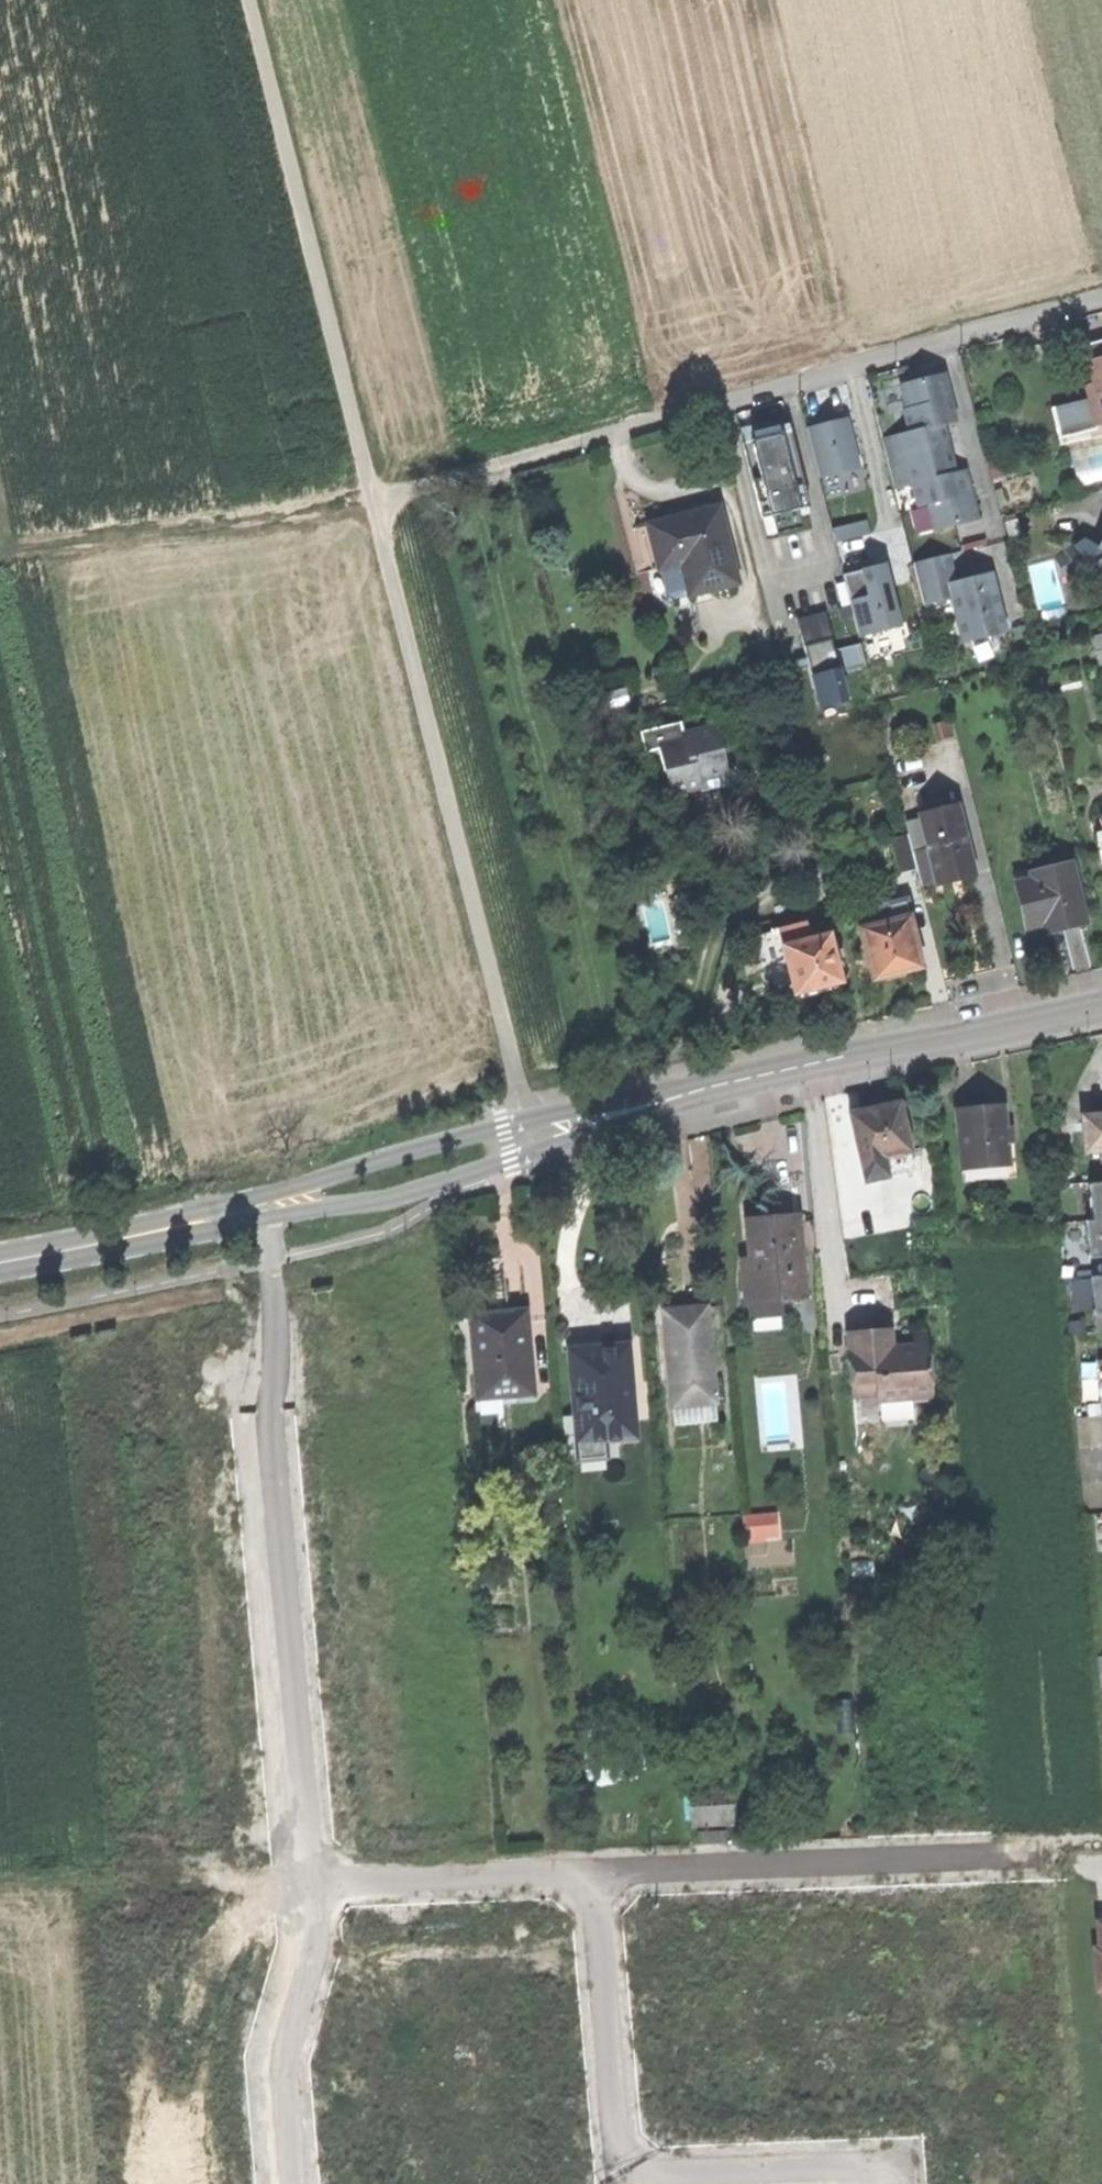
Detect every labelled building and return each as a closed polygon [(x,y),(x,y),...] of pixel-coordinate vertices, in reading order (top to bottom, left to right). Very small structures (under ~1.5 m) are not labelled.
[(1088,360),(1091,360),(1088,349),(1101,346),(1101,340),(1094,342),(1085,345),(1088,360)] [(1091,360),(1101,357),(1101,346),(1088,349),(1091,360)] [(1101,424),(1101,357),(1091,360),(1088,360),(1094,384),(1085,386),(1089,402),(1095,426),(1101,424)] [(928,505),(935,531),(978,521),(971,493),(966,470),(954,473),(943,425),(956,422),(951,400),(945,375),(900,385),(906,409),(903,410),(908,433),(883,439),(895,489),(913,485),(918,508),(928,505)] [(1089,402),(1053,411),(1059,438),(1095,429),(1095,426),(1089,402)] [(740,429),(743,442),(780,434),(777,420),(740,429)] [(827,424),(805,429),(818,477),(858,468),(845,420),(827,424)] [(780,434),(743,442),(761,519),(773,516),(777,533),(802,528),(798,510),(809,508),(798,462),(791,431),(780,434)] [(690,515),(648,525),(656,555),(679,549),(682,563),(690,595),(737,584),(718,508),(690,515)] [(1005,513),(1010,536),(1023,534),(1017,510),(1005,513)] [(833,530),(836,543),(867,535),(864,522),(833,530)] [(659,569),(682,563),(679,549),(656,555),(659,569)] [(1101,552),(1088,563),(1101,582),(1101,553),(1101,552)] [(914,563),(924,605),(952,599),(963,643),(1005,632),(991,574),(964,581),(954,583),(947,555),(914,563)] [(867,569),(843,575),(858,637),(900,626),(885,564),(867,569)] [(824,613),(797,620),(804,648),(807,657),(795,660),(797,671),(809,668),(819,708),(846,702),(839,673),(865,667),(859,644),(833,651),(824,613)] [(935,724),(938,739),(953,736),(950,721),(935,724)] [(661,748),(667,773),(673,771),(678,791),(700,785),(703,784),(701,775),(728,767),(719,732),(707,736),(698,730),(682,735),(684,742),(661,748)] [(662,802),(680,797),(678,791),(673,771),(667,773),(661,748),(648,752),(662,802)] [(732,784),(728,767),(701,775),(703,784),(700,785),(702,792),(732,784)] [(702,792),(700,785),(678,791),(680,797),(691,795),(702,792)] [(919,805),(921,815),(959,806),(956,796),(919,805)] [(930,850),(938,883),(956,878),(975,874),(959,806),(921,815),(923,820),(930,850)] [(910,835),(914,853),(930,850),(923,820),(907,824),(910,835)] [(900,872),(918,868),(914,853),(910,835),(892,839),(900,872)] [(922,886),(938,883),(930,850),(914,853),(918,868),(922,886)] [(1060,918),(1062,929),(1072,926),(1086,923),(1071,864),(1032,874),(1034,881),(1019,884),(1029,926),(1044,922),(1060,918)] [(891,905),(895,922),(911,918),(907,901),(891,905)] [(862,930),(875,981),(900,975),(924,969),(911,918),(895,922),(862,930)] [(1047,933),(1062,929),(1060,918),(1044,922),(1047,933)] [(813,923),(785,930),(789,946),(817,939),(813,923)] [(778,1000),(801,994),(789,946),(785,930),(762,936),(778,1000)] [(789,946),(801,994),(827,987),(848,982),(844,967),(840,951),(836,934),(817,939),(789,946)] [(849,949),(840,951),(844,967),(853,965),(849,949)] [(864,1112),(844,1116),(859,1183),(878,1179),(873,1160),(903,1153),(892,1106),(864,1112)] [(950,1112),(954,1168),(1002,1165),(1000,1143),(997,1108),(973,1110),(950,1112)] [(1075,1112),(1077,1147),(1101,1146),(1101,1111),(1075,1112)] [(1006,1142),(1000,1143),(1002,1165),(954,1168),(955,1183),(1009,1179),(1006,1142)] [(1087,1184),(1090,1220),(1083,1221),(1086,1259),(1101,1257),(1101,1183),(1087,1184)] [(745,1302),(746,1319),(776,1317),(775,1300),(797,1299),(792,1222),(766,1224),(744,1225),(746,1264),(738,1265),(741,1302),(745,1302)] [(1088,1277),(1092,1334),(1101,1333),(1101,1276),(1088,1277)] [(1069,1307),(1085,1307),(1084,1277),(1068,1278),(1069,1307)] [(676,1313),(658,1314),(666,1408),(709,1405),(707,1380),(701,1311),(676,1313)] [(504,1314),(493,1315),(493,1325),(521,1322),(520,1313),(504,1314)] [(496,1399),(527,1396),(521,1322),(493,1325),(493,1315),(466,1318),(473,1401),(496,1399)] [(845,1372),(846,1395),(872,1394),(872,1400),(907,1399),(907,1390),(924,1389),(922,1346),(893,1347),(894,1355),(885,1355),(885,1348),(884,1338),(868,1338),(868,1333),(854,1333),(844,1334),(845,1358),(852,1358),(853,1372),(845,1372)] [(597,1350),(564,1353),(569,1415),(579,1425),(581,1445),(630,1441),(622,1348),(597,1350)] [(845,1358),(845,1372),(853,1372),(852,1358),(845,1358)] [(716,1379),(707,1380),(709,1405),(718,1404),(716,1379)] [(497,1411),(496,1399),(473,1401),(470,1401),(471,1413),(497,1411)] [(710,1425),(709,1405),(666,1408),(668,1429),(710,1425)] [(779,1537),(778,1513),(742,1515),(744,1545),(766,1544),(766,1538),(779,1537)] [(686,1785),(688,1823),(730,1821),(728,1784),(686,1785)] [(1094,1922),(1096,1948),(1091,1948),(1093,1990),(1101,1990),(1101,2009),(1101,1922),(1094,1922)]
